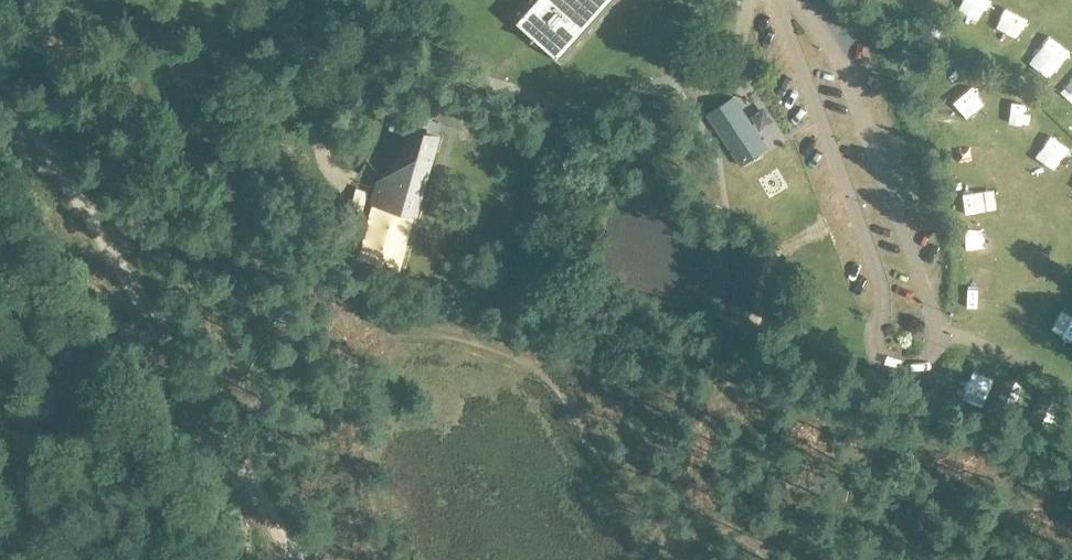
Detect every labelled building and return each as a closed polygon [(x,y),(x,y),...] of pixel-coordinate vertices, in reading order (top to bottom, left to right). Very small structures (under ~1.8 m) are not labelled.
[(512,18),(561,62),(617,0),(529,0),(512,18)] [(1045,66),(1062,81),(1071,70),(1071,60),(1060,49),(1045,66)] [(708,112),(742,165),(766,149),(733,97),(708,112)] [(377,181),(370,203),(371,203),(372,199),(405,208),(417,212),(416,216),(417,217),(440,139),(434,137),(433,137),(432,138),(432,139),(424,137),(415,134),(415,133),(415,132),(414,132),(409,130),(402,152),(377,181)]
